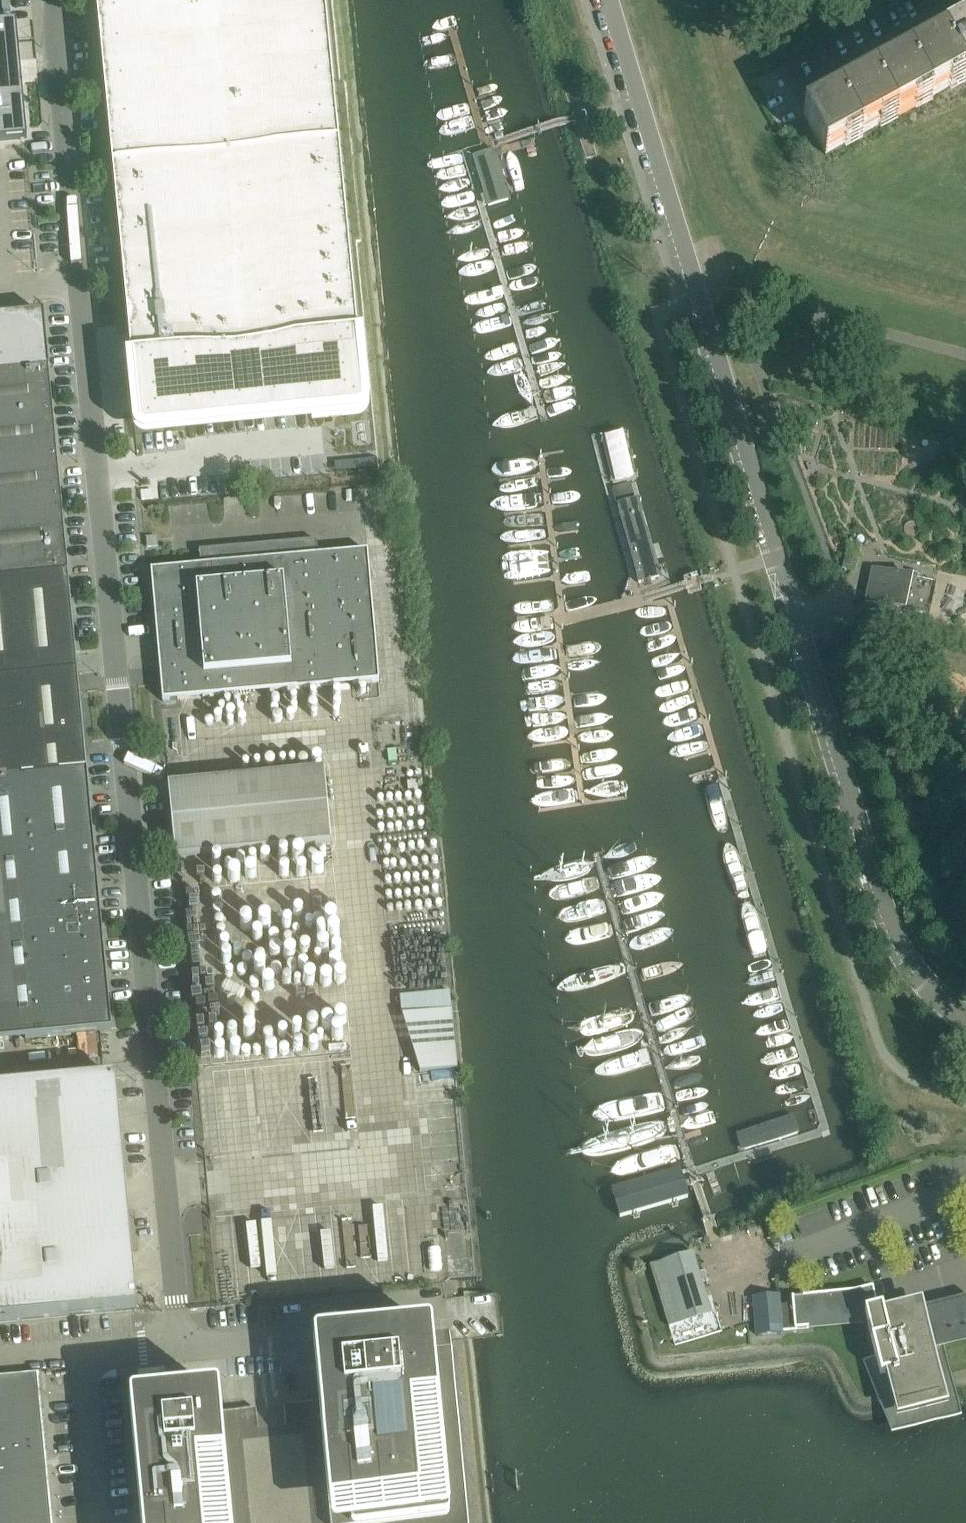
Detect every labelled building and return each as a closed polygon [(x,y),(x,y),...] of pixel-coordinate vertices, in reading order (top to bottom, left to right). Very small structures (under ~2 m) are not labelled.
[(30,8),(29,0),(9,0),(9,10),(30,8)] [(122,270),(131,362),(136,409),(136,411),(138,411),(140,429),(140,430),(140,431),(141,432),(141,433),(142,433),(143,434),(144,434),(145,435),(146,435),(357,414),(358,414),(359,413),(360,412),(361,412),(361,411),(362,411),(362,410),(362,409),(362,408),(362,407),(362,399),(356,340),(358,340),(324,0),(95,0),(122,270)] [(27,139),(26,130),(17,23),(0,25),(0,142),(27,139)] [(805,116),(804,117),(826,156),(965,80),(965,29),(806,117),(805,116)] [(511,200),(496,148),(473,155),(488,206),(511,200)] [(111,1032),(87,772),(66,563),(43,315),(0,319),(0,1042),(111,1032)] [(616,504),(639,583),(660,576),(637,498),(616,504)] [(151,572),(163,702),(379,683),(367,553),(360,553),(359,549),(323,553),(324,556),(318,557),(316,542),(199,552),(201,567),(151,572)] [(913,575),(913,578),(872,570),(865,605),(906,613),(906,612),(930,617),(937,584),(917,580),(918,576),(913,575)] [(169,787),(175,859),(330,844),(324,772),(169,787)] [(130,1229),(129,1216),(116,1079),(0,1090),(0,1324),(137,1311),(130,1229)] [(715,1135),(721,1153),(780,1134),(775,1116),(715,1135)] [(694,1255),(699,1273),(707,1271),(702,1253),(694,1255)] [(693,1254),(651,1267),(669,1328),(711,1315),(693,1254)] [(943,1342),(965,1337),(965,1298),(884,1319),(882,1309),(881,1309),(878,1296),(879,1296),(879,1294),(875,1295),(873,1288),(854,1293),(792,1299),(795,1331),(809,1329),(808,1324),(865,1319),(867,1319),(889,1412),(952,1396),(939,1343),(943,1342)] [(758,1337),(781,1335),(778,1296),(754,1298),(758,1337)] [(783,1332),(795,1330),(792,1305),(780,1306),(783,1332)] [(257,1410),(256,1410),(220,1414),(218,1396),(218,1395),(217,1394),(216,1393),(215,1393),(214,1393),(179,1396),(179,1395),(178,1394),(177,1393),(176,1392),(175,1392),(174,1392),(172,1393),(171,1393),(170,1394),(170,1395),(169,1395),(169,1396),(169,1397),(133,1401),(132,1402),(131,1402),(131,1403),(130,1404),(131,1405),(133,1432),(142,1522),(468,1522),(450,1331),(431,1333),(431,1332),(431,1331),(430,1331),(430,1330),(429,1330),(428,1329),(427,1329),(318,1339),(316,1340),(315,1341),(315,1342),(314,1342),(314,1343),(314,1344),(315,1354),(314,1354),(313,1354),(313,1355),(312,1356),(311,1356),(311,1357),(311,1358),(311,1359),(311,1360),(311,1361),(312,1362),(313,1362),(313,1363),(314,1363),(316,1364),(320,1404),(285,1408),(285,1407),(284,1407),(286,1426),(258,1429),(257,1410)] [(39,1378),(40,1377),(40,1376),(0,1380),(0,1522),(53,1522),(39,1378)]
